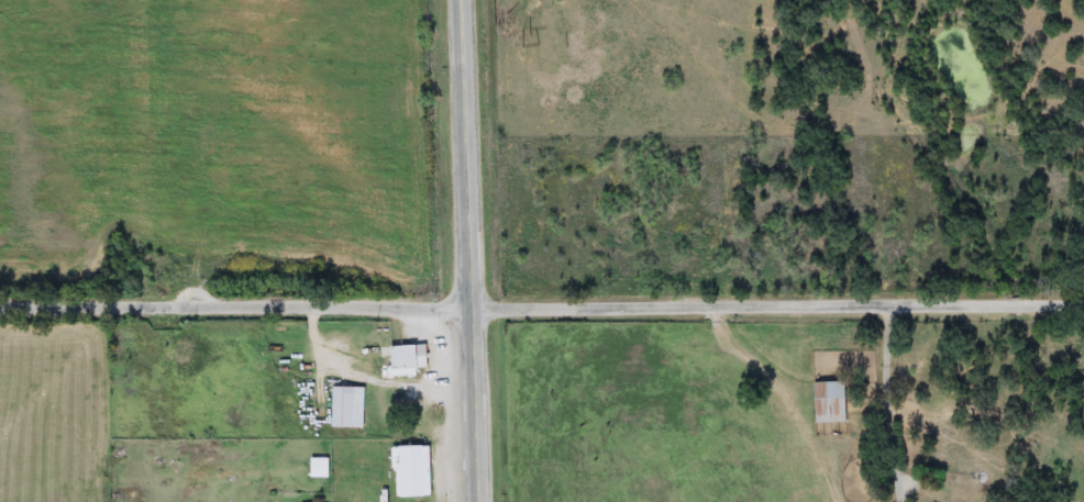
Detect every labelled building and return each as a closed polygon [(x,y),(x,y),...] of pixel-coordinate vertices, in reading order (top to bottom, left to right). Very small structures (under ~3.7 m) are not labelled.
[(387,368),(387,346),(424,346),(424,368),(387,368)] [(842,422),(811,423),(810,382),(842,381),(842,422)] [(363,427),(328,427),(328,387),(363,387),(363,427)] [(427,446),(428,497),(391,498),(390,447),(427,446)] [(324,477),(308,477),(308,459),(324,459),(324,477)]
